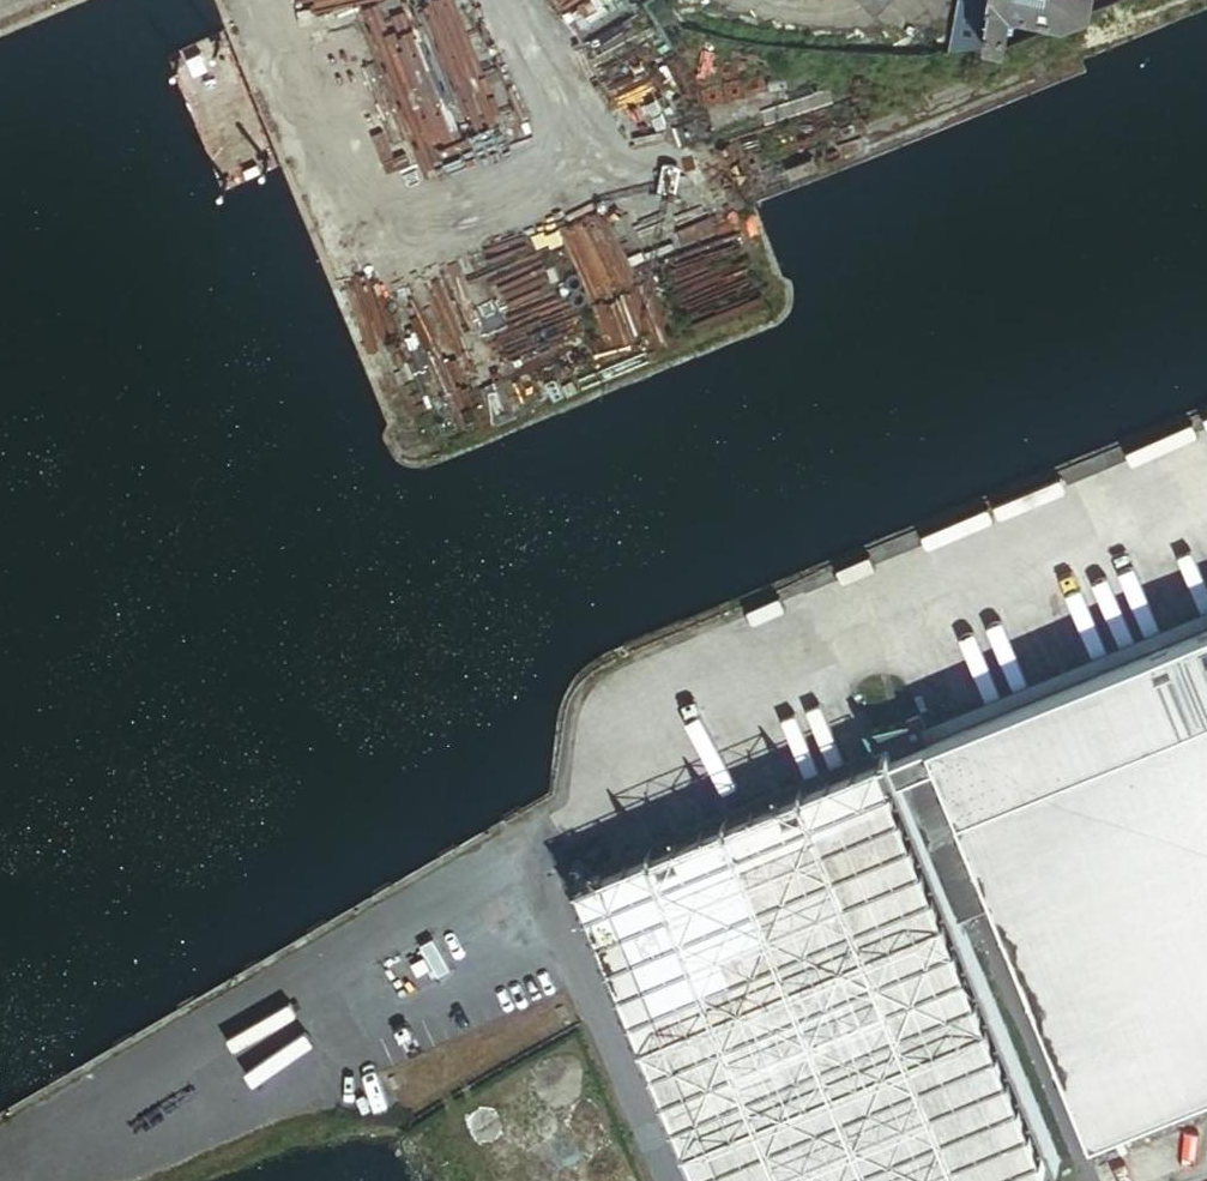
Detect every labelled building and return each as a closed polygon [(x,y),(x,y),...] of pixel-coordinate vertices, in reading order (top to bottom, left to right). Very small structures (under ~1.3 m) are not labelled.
[(1003,41),(1004,40),(1007,11),(1056,19),(1087,6),(1088,0),(987,0),(982,38),(1003,41)] [(925,740),(992,904),(1087,1135),(1206,1085),(1206,624),(925,740)] [(925,740),(915,717),(865,737),(875,760),(888,755),(925,740)] [(992,904),(925,740),(888,755),(956,919),(992,904)] [(574,884),(696,1180),(1041,1180),(1047,1178),(875,760),(574,884)]
